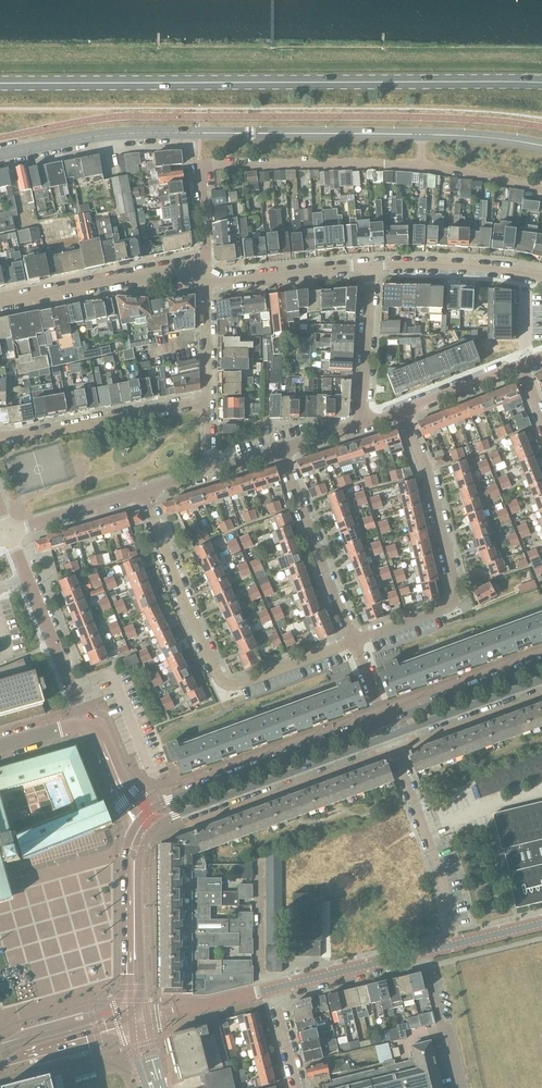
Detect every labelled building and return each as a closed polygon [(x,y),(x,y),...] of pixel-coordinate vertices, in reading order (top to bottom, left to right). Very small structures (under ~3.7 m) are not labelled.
[(148,171),(155,170),(157,170),(156,167),(175,166),(182,164),(181,155),(180,155),(180,151),(174,151),(170,152),(170,151),(153,154),(152,154),(153,162),(147,163),(147,166),(139,168),(138,164),(141,164),(139,153),(132,153),(124,154),(128,175),(148,171)] [(117,155),(118,156),(119,167),(120,167),(126,166),(124,154),(117,155)] [(96,214),(109,212),(115,211),(116,211),(117,215),(122,214),(134,212),(127,176),(121,177),(103,180),(99,159),(99,156),(83,159),(71,161),(64,162),(68,179),(73,178),(78,205),(71,206),(73,216),(75,215),(96,211),(96,214)] [(67,184),(66,179),(62,162),(54,164),(62,202),(62,204),(68,203),(66,196),(65,196),(63,185),(67,184)] [(54,164),(46,165),(50,188),(54,187),(57,203),(62,202),(54,164)] [(46,165),(38,167),(44,199),(48,198),(47,188),(50,188),(46,165)] [(35,209),(26,169),(26,166),(15,168),(20,192),(25,191),(29,210),(35,209)] [(157,170),(155,170),(155,173),(157,172),(158,179),(149,181),(149,186),(167,184),(184,182),(183,169),(175,170),(175,166),(156,167),(157,170)] [(38,167),(29,169),(36,201),(44,199),(38,167)] [(0,172),(0,188),(6,187),(9,197),(14,196),(8,170),(0,172)] [(251,171),(246,171),(248,191),(258,189),(258,183),(258,182),(257,172),(257,170),(251,171)] [(319,170),(309,170),(310,178),(319,178),(319,170)] [(329,171),(330,185),(330,188),(339,187),(338,171),(338,170),(329,171)] [(352,170),(338,171),(339,187),(353,186),(352,172),(352,170)] [(269,171),(258,172),(258,182),(270,181),(269,171)] [(273,171),(273,172),(274,181),(287,181),(286,171),(273,171)] [(320,186),(330,185),(329,171),(319,172),(320,178),(320,186)] [(352,172),(353,186),(360,185),(359,171),(352,172)] [(382,171),(382,172),(382,183),(396,183),(396,171),(382,171)] [(461,180),(460,192),(470,192),(471,179),(461,179),(461,180)] [(186,193),(184,182),(167,184),(168,189),(159,190),(160,196),(186,193)] [(144,187),(130,189),(132,198),(145,196),(144,187)] [(508,201),(503,250),(513,251),(516,229),(510,228),(514,197),(522,199),(522,198),(523,191),(520,190),(520,191),(514,190),(510,189),(508,201)] [(225,190),(216,191),(211,192),(213,205),(226,204),(226,203),(225,195),(225,190)] [(228,194),(225,195),(226,203),(238,202),(237,196),(236,191),(227,192),(228,194)] [(170,200),(170,207),(187,205),(186,193),(160,196),(161,201),(170,200)] [(520,212),(528,212),(539,213),(540,211),(541,201),(541,200),(522,198),(522,199),(520,212)] [(296,234),(291,235),(293,253),(303,252),(300,221),(299,210),(298,199),(293,200),(296,234)] [(413,225),(412,244),(425,245),(426,227),(427,199),(419,199),(419,214),(420,215),(420,226),(413,225)] [(303,221),(306,251),(315,250),(311,208),(311,200),(304,201),(304,209),(306,209),(307,220),(303,221)] [(370,220),(372,246),(384,245),(383,227),(381,200),(376,200),(377,220),(370,220)] [(386,226),(386,245),(398,245),(396,200),(392,200),(392,214),(392,226),(386,226)] [(396,200),(398,245),(408,245),(407,226),(402,226),(402,200),(396,200)] [(356,210),(355,203),(355,201),(350,201),(351,227),(346,227),(347,247),(358,247),(356,210)] [(491,248),(503,250),(508,201),(502,201),(499,225),(493,224),(491,248)] [(489,248),(490,230),(491,224),(484,223),(485,203),(480,203),(480,204),(478,247),(489,248)] [(449,228),(448,246),(457,246),(459,215),(459,204),(454,204),(453,228),(449,228)] [(469,229),(468,247),(478,247),(480,204),(474,204),(473,217),(474,218),(474,229),(469,229)] [(189,217),(187,205),(170,207),(161,208),(163,220),(172,219),(189,217)] [(226,206),(213,207),(213,220),(227,220),(226,206)] [(325,249),(323,229),(318,229),(316,208),(311,208),(315,250),(325,249)] [(17,209),(3,212),(5,219),(13,217),(19,215),(17,209)] [(274,210),(274,209),(268,210),(271,234),(266,235),(268,256),(279,254),(274,210)] [(274,210),(279,254),(290,253),(288,235),(288,232),(282,233),(280,209),(274,210)] [(323,229),(325,249),(335,249),(331,209),(326,210),(328,228),(323,229)] [(331,209),(335,249),(344,248),(342,227),(337,227),(336,209),(331,209)] [(361,210),(356,210),(358,247),(370,246),(368,220),(362,220),(361,210)] [(85,268),(85,269),(85,270),(86,269),(100,266),(105,265),(100,243),(94,215),(96,214),(96,211),(75,215),(81,249),(85,268)] [(115,211),(109,212),(118,262),(130,260),(125,230),(118,231),(118,227),(117,227),(114,214),(116,214),(115,211)] [(139,223),(140,223),(145,222),(144,211),(137,212),(139,223)] [(94,215),(100,243),(105,265),(118,262),(109,212),(96,214),(94,215)] [(132,229),(125,230),(130,260),(143,257),(140,242),(134,212),(122,214),(124,223),(131,222),(132,229)] [(433,227),(427,227),(427,245),(438,245),(439,214),(434,214),(433,227)] [(441,214),(439,214),(438,245),(448,246),(449,228),(444,228),(444,217),(441,216),(441,214)] [(459,215),(457,246),(468,247),(469,229),(463,229),(464,218),(461,217),(461,215),(459,215)] [(0,220),(0,233),(15,229),(13,217),(5,219),(0,220)] [(172,219),(173,226),(158,227),(158,233),(167,232),(167,236),(189,232),(189,229),(190,229),(189,217),(172,219)] [(213,224),(214,235),(230,234),(230,227),(238,226),(237,217),(229,219),(213,224)] [(256,257),(253,239),(248,240),(247,228),(246,228),(245,218),(240,219),(243,250),(244,258),(256,257)] [(518,229),(518,233),(515,251),(524,253),(525,253),(525,251),(527,252),(527,254),(528,253),(532,254),(532,255),(536,236),(535,236),(537,226),(525,225),(524,230),(518,229)] [(30,229),(32,241),(42,239),(39,227),(30,229)] [(256,257),(266,256),(264,235),(263,228),(259,229),(260,238),(253,239),(256,257)] [(21,244),(25,243),(32,241),(30,229),(18,231),(21,244)] [(189,232),(167,236),(161,238),(163,245),(152,247),(150,240),(140,242),(143,257),(190,248),(192,245),(190,232),(189,232)] [(214,247),(231,245),(230,234),(214,235),(214,247)] [(541,235),(537,234),(536,236),(532,255),(541,257),(541,256),(541,234),(541,235)] [(234,245),(231,245),(214,247),(215,259),(218,262),(226,261),(227,264),(235,263),(234,260),(242,259),(241,250),(235,251),(234,245)] [(50,276),(48,268),(46,254),(40,255),(38,246),(34,247),(38,268),(40,278),(50,276)] [(70,247),(74,268),(75,271),(85,269),(85,268),(81,249),(74,250),(74,246),(70,247)] [(40,278),(38,268),(34,247),(29,248),(30,258),(26,258),(30,280),(40,278)] [(63,273),(62,268),(59,253),(53,255),(51,247),(47,248),(52,276),(63,273)] [(62,268),(63,273),(75,271),(74,268),(70,247),(66,248),(67,252),(59,253),(62,268)] [(9,252),(16,283),(25,281),(20,251),(15,252),(14,248),(9,249),(9,252)] [(2,265),(6,285),(16,283),(9,252),(5,253),(6,257),(4,257),(5,265),(2,265)] [(461,286),(461,287),(460,310),(473,310),(474,287),(474,283),(466,283),(466,286),(461,286)] [(388,307),(401,308),(402,285),(383,284),(381,318),(387,318),(388,307)] [(404,285),(402,285),(401,308),(400,312),(415,313),(415,308),(416,285),(410,285),(410,284),(404,284),(404,285)] [(415,308),(429,308),(430,285),(428,285),(428,284),(422,284),(422,285),(416,285),(415,308)] [(430,285),(429,308),(428,312),(428,314),(442,315),(443,285),(430,285)] [(348,288),(345,289),(346,310),(345,316),(345,323),(354,323),(357,289),(355,288),(353,288),(352,286),(349,286),(348,288)] [(456,286),(448,286),(447,309),(460,310),(461,287),(456,287),(456,286)] [(333,311),(346,310),(345,289),(344,289),(343,287),(340,287),(339,289),(333,290),(333,311)] [(323,291),(320,291),(321,312),(333,311),(333,290),(328,290),(327,288),(324,288),(323,291)] [(487,303),(515,303),(519,303),(519,296),(515,296),(515,291),(488,288),(488,289),(489,289),(489,302),(487,302),(487,303)] [(307,312),(321,312),(320,291),(319,291),(318,289),(314,289),(313,291),(308,292),(307,312)] [(303,291),(296,292),(298,314),(307,313),(307,312),(308,292),(308,290),(303,291)] [(298,314),(296,292),(284,293),(287,321),(288,332),(288,336),(295,335),(293,319),(299,319),(298,314)] [(281,333),(288,332),(287,321),(284,293),(269,295),(273,334),(271,334),(272,349),(273,353),(281,353),(281,333)] [(257,335),(262,334),(260,313),(266,313),(264,295),(252,297),(257,335)] [(103,299),(106,316),(108,323),(111,322),(111,321),(118,319),(115,302),(114,296),(103,299)] [(116,297),(117,302),(127,349),(133,348),(142,346),(154,343),(153,337),(163,335),(161,326),(168,325),(166,314),(160,315),(158,301),(148,303),(147,299),(117,296),(116,297)] [(194,309),(194,299),(190,296),(158,301),(160,315),(166,314),(194,309)] [(252,297),(240,298),(243,315),(249,315),(251,335),(257,335),(252,297)] [(240,298),(229,299),(233,335),(237,335),(239,335),(237,316),(243,315),(240,298)] [(103,299),(92,301),(96,319),(97,325),(102,324),(101,318),(106,316),(103,299)] [(217,329),(217,335),(233,335),(229,299),(223,300),(218,301),(216,303),(217,329)] [(92,301),(81,303),(87,330),(92,329),(91,320),(96,319),(92,301)] [(79,303),(66,306),(77,361),(84,360),(83,356),(87,355),(84,341),(80,342),(78,332),(77,332),(76,326),(84,324),(79,303)] [(489,315),(487,315),(487,316),(515,316),(515,303),(487,303),(489,303),(489,315)] [(59,345),(51,346),(46,348),(50,367),(77,361),(66,306),(56,308),(51,309),(54,323),(59,322),(62,339),(58,340),(59,345)] [(55,327),(54,323),(51,309),(39,311),(46,348),(51,346),(48,329),(55,327)] [(174,331),(194,329),(195,329),(194,309),(166,314),(168,325),(173,324),(174,331)] [(39,370),(50,367),(46,348),(39,311),(26,314),(38,370),(39,370)] [(23,374),(30,372),(38,370),(26,314),(8,317),(13,342),(17,346),(19,359),(16,359),(19,375),(23,374)] [(515,316),(487,316),(489,316),(489,326),(487,326),(487,327),(515,327),(515,316)] [(7,343),(8,351),(14,350),(13,342),(8,317),(0,319),(0,339),(6,338),(7,343)] [(400,321),(381,322),(380,334),(399,334),(400,326),(400,322),(400,321)] [(330,333),(353,335),(354,325),(339,324),(322,323),(312,324),(311,332),(316,332),(321,333),(321,328),(330,329),(330,333)] [(515,327),(487,327),(489,327),(489,339),(515,339),(515,327)] [(321,342),(353,344),(353,335),(330,333),(329,338),(321,337),(321,342)] [(272,392),(272,397),(269,397),(269,418),(282,418),(282,398),(281,369),(281,353),(273,353),(272,349),(271,334),(266,334),(262,334),(262,361),(269,361),(269,383),(277,383),(277,389),(276,389),(272,392)] [(238,337),(221,337),(221,348),(261,347),(261,337),(255,337),(255,342),(238,342),(238,337)] [(310,357),(310,350),(311,341),(311,338),(302,337),(300,366),(307,366),(307,364),(309,364),(310,357)] [(458,340),(459,342),(469,369),(475,367),(474,364),(480,362),(472,340),(458,340)] [(328,352),(352,353),(353,344),(321,342),(315,342),(311,341),(310,350),(316,351),(316,348),(322,348),(322,347),(322,346),(329,347),(328,352)] [(459,342),(446,347),(456,371),(462,369),(463,372),(469,369),(459,342)] [(261,347),(221,348),(222,359),(247,358),(253,358),(253,351),(261,351),(261,347)] [(456,371),(446,347),(434,351),(436,356),(444,376),(445,379),(451,376),(450,373),(456,371)] [(127,349),(123,350),(123,353),(125,360),(135,357),(134,352),(133,348),(127,349)] [(320,360),(321,360),(351,362),(352,353),(328,352),(321,351),(320,360)] [(103,356),(105,362),(114,360),(113,354),(103,356)] [(436,356),(424,360),(431,381),(444,376),(436,356)] [(199,357),(198,357),(176,363),(171,364),(172,368),(177,367),(179,374),(198,369),(199,357)] [(247,358),(222,359),(222,370),(248,369),(248,363),(247,358)] [(348,371),(350,371),(351,371),(351,362),(321,360),(321,369),(329,369),(348,371)] [(433,384),(431,381),(424,360),(411,365),(419,385),(425,383),(427,386),(433,384)] [(80,363),(70,365),(71,373),(81,371),(80,363)] [(399,363),(399,368),(399,370),(407,390),(419,385),(411,365),(411,363),(399,363)] [(50,367),(39,370),(40,376),(51,374),(50,367)] [(59,367),(52,369),(54,376),(60,374),(59,367)] [(401,392),(407,390),(399,370),(399,368),(387,368),(387,374),(396,398),(402,395),(401,392)] [(40,376),(39,370),(38,370),(30,372),(30,377),(31,378),(40,376)] [(106,373),(108,386),(112,405),(113,404),(113,406),(118,405),(117,404),(122,403),(118,384),(117,378),(112,378),(111,372),(106,373)] [(159,377),(149,379),(153,397),(159,396),(159,397),(199,390),(198,373),(198,372),(172,378),(174,388),(165,390),(164,379),(159,380),(159,377)] [(129,382),(132,401),(134,401),(134,402),(138,401),(138,400),(142,399),(139,380),(138,373),(132,374),(128,375),(129,382)] [(222,373),(222,384),(251,384),(251,378),(240,378),(241,373),(222,373)] [(107,405),(112,405),(108,386),(102,387),(100,374),(95,375),(101,406),(103,406),(103,407),(107,407),(107,405)] [(79,384),(80,391),(74,392),(78,411),(80,411),(81,412),(84,411),(85,410),(88,409),(83,384),(82,375),(77,375),(79,384)] [(90,383),(83,384),(88,409),(90,409),(90,410),(94,409),(94,408),(98,407),(93,375),(88,375),(90,383)] [(282,418),(290,418),(290,387),(290,379),(285,378),(286,398),(282,398),(282,418)] [(299,418),(308,418),(308,378),(304,378),(304,387),(303,387),(303,397),(299,397),(299,418)] [(308,378),(308,418),(316,418),(316,397),(313,397),(313,378),(308,378)] [(316,418),(326,418),(326,378),(321,378),(322,397),(316,397),(316,418)] [(334,397),(334,417),(346,417),(349,415),(351,380),(347,380),(347,378),(335,378),(335,385),(342,385),(342,395),(335,395),(335,397),(334,397)] [(149,398),(153,397),(149,379),(139,380),(142,399),(144,399),(145,400),(148,399),(149,398)] [(57,382),(60,395),(54,396),(57,415),(59,414),(60,415),(64,415),(64,413),(67,413),(64,394),(62,381),(57,382)] [(128,401),(132,401),(129,382),(118,384),(122,403),(123,402),(124,404),(128,403),(128,401)] [(251,384),(222,384),(222,396),(240,396),(240,390),(251,390),(251,384)] [(503,389),(511,410),(516,408),(513,400),(520,397),(515,384),(503,389)] [(290,387),(290,418),(299,418),(299,397),(295,397),(295,387),(290,387)] [(53,389),(43,391),(47,416),(49,416),(50,417),(54,417),(54,415),(57,415),(54,396),(53,389)] [(491,393),(497,407),(503,404),(506,412),(511,410),(503,389),(491,393)] [(38,392),(39,398),(34,399),(38,418),(39,418),(39,419),(44,418),(44,417),(47,416),(43,391),(38,392)] [(74,392),(64,394),(67,413),(69,412),(70,414),(74,413),(75,411),(78,411),(74,392)] [(478,398),(484,412),(497,407),(491,393),(478,398)] [(466,403),(471,416),(478,414),(480,417),(485,415),(484,412),(478,398),(478,397),(477,397),(477,399),(466,403)] [(223,399),(223,409),(261,408),(261,403),(244,404),(244,398),(240,398),(223,399)] [(18,401),(18,406),(22,422),(35,420),(34,419),(32,404),(25,405),(24,400),(18,401)] [(18,406),(12,407),(11,403),(5,404),(6,409),(8,415),(9,423),(9,425),(22,422),(18,406)] [(453,406),(461,425),(466,423),(464,419),(471,416),(466,403),(455,407),(454,406),(453,406)] [(442,413),(447,426),(454,423),(456,427),(461,425),(453,406),(453,407),(453,408),(442,413)] [(243,414),(253,413),(261,413),(261,408),(223,409),(223,419),(243,418),(243,414)] [(9,423),(8,415),(6,409),(0,409),(0,425),(1,425),(1,424),(3,424),(9,423)] [(429,416),(436,434),(441,432),(440,429),(447,426),(442,413),(431,417),(430,415),(429,416)] [(417,422),(422,435),(430,433),(431,436),(436,434),(429,416),(428,416),(429,418),(417,422)] [(528,417),(516,422),(519,430),(531,425),(528,417)] [(507,435),(513,433),(509,424),(504,426),(507,435)] [(223,425),(223,432),(223,433),(235,433),(235,425),(223,425)] [(507,435),(504,426),(498,428),(501,437),(507,435)] [(383,432),(389,451),(391,454),(404,450),(401,443),(397,429),(385,433),(384,431),(383,432)] [(384,452),(389,451),(383,432),(383,434),(371,437),(376,451),(383,449),(384,452)] [(523,432),(510,438),(513,445),(509,447),(511,452),(530,444),(529,443),(528,444),(523,432)] [(368,453),(376,451),(371,437),(360,441),(359,439),(358,439),(364,459),(370,457),(368,453)] [(359,460),(364,459),(358,439),(358,440),(358,441),(347,445),(351,459),(358,456),(359,460)] [(490,448),(488,442),(487,439),(481,441),(484,450),(490,448)] [(484,450),(481,441),(475,443),(478,452),(484,450)] [(517,455),(520,462),(533,457),(529,446),(530,445),(530,444),(511,452),(513,457),(517,455)] [(344,461),(351,459),(347,445),(335,449),(334,447),(340,466),(345,465),(344,461)] [(334,468),(340,466),(334,447),(333,448),(333,449),(322,453),(326,466),(333,464),(334,468)] [(459,458),(465,456),(462,447),(456,449),(459,458)] [(432,459),(444,455),(442,449),(430,453),(432,459)] [(459,458),(456,449),(450,451),(453,460),(459,458)] [(488,454),(490,460),(499,456),(497,451),(488,454)] [(319,469),(326,466),(322,453),(310,456),(310,455),(309,455),(315,474),(320,473),(319,469)] [(301,474),(308,472),(309,476),(315,474),(309,455),(308,455),(308,457),(296,461),(301,474)] [(444,455),(432,459),(435,466),(439,465),(446,462),(444,455)] [(490,460),(492,465),(501,462),(499,456),(490,460)] [(533,457),(520,462),(523,469),(519,471),(521,476),(539,468),(538,468),(533,457)] [(477,463),(479,469),(488,465),(486,459),(477,463)] [(454,478),(473,472),(471,466),(467,468),(465,460),(451,465),(455,476),(453,477),(454,478)] [(488,465),(479,469),(482,474),(491,471),(488,465)] [(262,469),(268,489),(274,487),(272,483),(280,481),(276,467),(264,471),(263,469),(262,469)] [(398,480),(413,476),(409,467),(396,470),(398,480)] [(529,486),(541,481),(541,479),(538,470),(540,469),(539,468),(521,476),(523,481),(527,479),(529,486)] [(250,475),(255,489),(262,486),(263,490),(268,489),(262,469),(262,470),(262,471),(250,475)] [(459,490),(473,485),(471,478),(475,477),(473,472),(454,478),(454,479),(456,478),(459,490)] [(348,474),(343,477),(346,486),(352,483),(348,474)] [(238,477),(243,496),(249,495),(247,491),(255,489),(250,475),(239,478),(238,477)] [(370,476),(372,485),(379,484),(376,475),(370,476)] [(498,478),(500,484),(509,481),(507,475),(498,478)] [(226,483),(230,496),(237,494),(238,498),(243,496),(238,477),(237,477),(237,479),(226,483)] [(346,486),(343,477),(337,479),(340,488),(346,486)] [(396,492),(397,497),(419,492),(418,491),(417,492),(414,480),(398,483),(400,491),(396,492)] [(500,484),(502,490),(511,486),(509,481),(500,484)] [(529,486),(532,494),(528,495),(530,500),(541,495),(541,481),(529,486)] [(213,485),(218,504),(224,502),(222,499),(230,496),(226,483),(214,486),(213,484),(213,485)] [(318,485),(321,494),(327,492),(324,483),(318,485)] [(487,487),(489,493),(498,489),(496,484),(487,487)] [(201,490),(205,504),(212,502),(213,506),(218,504),(213,485),(212,485),(212,487),(201,490)] [(318,485),(308,489),(312,498),(321,494),(318,485)] [(462,503),(481,496),(479,491),(475,493),(473,485),(459,490),(463,501),(462,502),(462,503)] [(498,489),(489,493),(491,498),(500,495),(498,489)] [(188,492),(194,512),(199,510),(198,506),(205,504),(201,490),(189,494),(189,492),(188,492)] [(330,508),(330,509),(349,502),(348,497),(344,499),(341,491),(328,496),(332,508),(330,508)] [(355,494),(356,500),(366,497),(364,491),(355,494)] [(177,511),(178,512),(187,509),(188,513),(194,512),(188,492),(187,493),(187,494),(174,499),(174,500),(177,511)] [(419,492),(397,497),(398,502),(402,502),(404,509),(420,505),(417,493),(419,493),(419,492)] [(370,498),(372,504),(381,501),(379,495),(370,498)] [(539,511),(541,509),(541,495),(530,500),(532,505),(536,504),(539,511)] [(467,515),(481,510),(479,503),(483,502),(481,496),(462,503),(462,504),(464,503),(467,515)] [(366,497),(356,500),(358,505),(367,503),(366,497)] [(507,503),(510,508),(518,505),(516,499),(507,503)] [(177,511),(174,500),(162,504),(165,515),(177,511)] [(279,501),(273,503),(276,512),(282,510),(279,501)] [(372,504),(373,509),(383,507),(381,501),(372,504)] [(332,509),(337,521),(350,516),(347,509),(351,507),(349,502),(330,509),(331,510),(332,509)] [(270,514),(276,512),(273,503),(267,505),(270,514)] [(402,517),(403,522),(424,517),(424,516),(422,517),(420,505),(404,509),(405,516),(402,517)] [(510,508),(512,514),(521,510),(518,505),(510,508)] [(496,511),(499,517),(508,514),(505,508),(496,511)] [(254,510),(248,512),(252,521),(257,519),(254,510)] [(481,510),(467,515),(471,526),(470,527),(470,528),(489,521),(487,516),(483,517),(481,510)] [(142,521),(139,511),(126,515),(130,525),(142,521)] [(276,522),(278,529),(279,530),(289,526),(291,526),(294,524),(294,523),(292,524),(288,511),(274,516),(274,517),(270,518),(272,523),(276,522)] [(245,523),(252,521),(248,512),(242,514),(245,523)] [(130,525),(126,515),(126,513),(112,517),(112,515),(111,516),(116,535),(122,533),(121,530),(130,527),(130,525)] [(508,514),(499,517),(501,523),(510,519),(508,514)] [(111,536),(116,535),(111,516),(110,516),(110,518),(99,521),(103,535),(110,533),(111,536)] [(339,534),(358,527),(356,522),(353,523),(350,516),(337,521),(341,532),(339,533),(339,534)] [(362,519),(364,525),(373,522),(372,516),(362,519)] [(424,517),(403,522),(404,527),(408,526),(410,534),(426,530),(423,518),(425,518),(424,517)] [(230,519),(224,522),(228,531),(233,528),(230,519)] [(378,522),(379,528),(389,525),(387,520),(378,522)] [(103,535),(99,521),(87,524),(87,523),(86,523),(91,542),(97,541),(96,537),(103,535)] [(489,535),(493,534),(489,521),(470,528),(472,528),(476,539),(489,535)] [(222,533),(228,531),(224,522),(218,524),(222,533)] [(373,522),(364,525),(366,530),(375,527),(373,522)] [(86,544),(91,542),(86,523),(85,523),(85,525),(74,528),(78,542),(85,540),(86,544)] [(517,527),(519,533),(528,529),(526,523),(517,527)] [(379,528),(381,534),(390,531),(389,525),(379,528)] [(279,530),(278,529),(275,530),(276,531),(272,532),(274,537),(277,536),(280,543),(293,538),(290,527),(291,527),(291,526),(289,526),(279,530)] [(341,534),(346,545),(359,540),(356,533),(360,532),(358,527),(339,534),(340,535),(341,534)] [(71,544),(78,542),(74,528),(62,532),(62,530),(61,530),(67,550),(72,548),(71,544)] [(519,533),(521,538),(530,535),(528,529),(519,533)] [(51,550),(60,547),(61,551),(67,550),(61,530),(60,531),(60,532),(47,536),(47,538),(50,548),(51,550)] [(205,530),(200,532),(204,541),(209,539),(205,530)] [(407,542),(409,547),(430,542),(430,541),(428,541),(426,530),(410,534),(411,541),(407,542)] [(198,544),(204,541),(200,532),(194,535),(198,544)] [(506,536),(508,541),(517,538),(515,532),(506,536)] [(239,538),(242,544),(251,540),(248,534),(239,538)] [(489,535),(476,539),(479,551),(478,551),(478,552),(497,546),(495,541),(491,542),(489,535)] [(38,552),(50,548),(47,538),(35,541),(38,552)] [(227,542),(229,548),(238,544),(236,538),(227,542)] [(279,552),(280,557),(299,550),(299,549),(297,550),(293,538),(280,543),(282,550),(279,552)] [(517,538),(508,541),(510,547),(519,543),(517,538)] [(242,544),(244,549),(253,545),(251,540),(242,544)] [(348,557),(348,558),(367,551),(365,546),(362,548),(359,540),(346,545),(350,557),(348,557)] [(370,544),(372,549),(381,547),(380,541),(370,544)] [(430,542),(409,547),(410,552),(414,551),(415,558),(431,555),(429,543),(430,543),(430,542)] [(198,562),(218,553),(216,548),(212,550),(209,543),(194,549),(199,560),(198,561),(198,562)] [(238,544),(229,548),(232,553),(240,550),(238,544)] [(385,547),(387,553),(396,550),(395,544),(385,547)] [(497,546),(478,552),(478,553),(480,553),(484,565),(487,563),(497,560),(497,559),(495,553),(499,551),(497,546)] [(381,547),(372,549),(374,555),(383,552),(381,547)] [(127,548),(121,550),(123,559),(129,558),(127,548)] [(527,552),(529,558),(538,554),(536,549),(527,552)] [(123,559),(121,550),(115,551),(117,560),(123,559)] [(286,560),(288,568),(302,563),(298,552),(300,551),(299,550),(280,557),(282,562),(286,560)] [(387,553),(389,558),(398,555),(396,550),(387,553)] [(350,558),(354,570),(368,565),(365,558),(369,556),(367,551),(348,558),(349,559),(350,558)] [(200,562),(205,573),(220,566),(217,560),(221,558),(218,553),(198,562),(198,563),(200,562)] [(101,554),(96,555),(98,565),(110,562),(109,557),(102,558),(101,554)] [(541,560),(538,554),(529,558),(532,564),(541,560)] [(92,566),(98,565),(96,555),(90,557),(92,566)] [(413,566),(414,572),(436,567),(436,566),(434,566),(431,555),(415,558),(417,566),(413,566)] [(122,573),(124,578),(145,570),(145,569),(143,569),(139,558),(123,564),(126,571),(122,573)] [(250,562),(252,567),(261,564),(259,558),(250,562)] [(487,563),(491,577),(506,572),(509,571),(508,566),(504,567),(501,558),(497,559),(497,560),(487,563)] [(528,564),(525,558),(516,562),(519,568),(528,564)] [(76,560),(70,562),(74,571),(79,569),(76,560)] [(534,570),(541,566),(541,563),(541,560),(532,564),(534,570)] [(74,571),(70,562),(64,565),(68,574),(74,571)] [(237,566),(239,571),(248,568),(246,562),(237,566)] [(287,576),(289,581),(308,575),(308,574),(306,574),(302,563),(288,568),(291,575),(287,576)] [(252,567),(255,573),(263,569),(261,564),(252,567)] [(357,582),(357,583),(376,576),(374,571),(370,572),(368,565),(354,570),(359,581),(357,582)] [(208,584),(209,585),(229,576),(227,571),(223,573),(220,566),(205,573),(210,584),(208,584)] [(378,569),(380,574),(389,571),(387,566),(378,569)] [(536,575),(541,573),(541,566),(534,570),(536,575)] [(436,567),(414,572),(416,577),(419,576),(421,584),(434,581),(437,580),(434,568),(436,568),(436,567)] [(248,568),(239,571),(242,577),(251,573),(248,568)] [(393,571),(395,577),(404,574),(402,568),(393,571)] [(130,581),(132,588),(148,582),(144,571),(145,571),(145,570),(124,578),(126,583),(130,581)] [(389,571),(380,574),(382,580),(391,577),(389,571)] [(89,577),(91,582),(100,579),(98,573),(89,577)] [(395,577),(397,583),(406,580),(404,574),(395,577)] [(62,593),(62,594),(79,587),(79,588),(83,586),(81,581),(77,582),(74,575),(59,581),(63,593),(62,593)] [(104,579),(106,584),(115,581),(113,575),(104,579)] [(295,585),(297,592),(311,588),(307,576),(308,576),(308,575),(289,581),(291,586),(295,585)] [(211,585),(216,596),(231,589),(227,583),(231,581),(229,576),(209,585),(209,586),(211,585)] [(266,576),(257,579),(260,586),(269,582),(266,576)] [(359,583),(363,594),(377,589),(374,582),(378,581),(376,576),(357,583),(358,584),(359,583)] [(100,579),(91,582),(93,588),(102,584),(100,579)] [(536,584),(534,580),(518,586),(521,594),(537,587),(536,584)] [(106,584),(108,590),(117,586),(115,581),(106,584)] [(438,598),(434,581),(421,584),(423,589),(421,590),(421,591),(423,591),(425,601),(438,598)] [(131,597),(133,602),(154,594),(154,593),(152,593),(148,582),(132,588),(135,595),(131,597)] [(260,586),(263,591),(271,587),(269,582),(260,586)] [(482,586),(472,592),(479,604),(496,595),(490,583),(484,586),(483,584),(482,585),(482,586)] [(247,589),(250,595),(258,591),(256,585),(247,589)] [(399,589),(401,595),(410,592),(408,586),(399,589)] [(84,599),(79,588),(79,587),(62,594),(62,595),(64,594),(68,605),(84,599)] [(91,596),(104,591),(103,587),(89,592),(91,596)] [(263,591),(265,597),(274,593),(271,587),(263,591)] [(296,601),(298,606),(317,599),(316,599),(315,599),(311,588),(297,592),(300,599),(296,601)] [(219,608),(219,609),(239,599),(237,595),(234,596),(231,589),(216,596),(220,607),(219,608)] [(363,594),(368,606),(368,607),(378,603),(381,602),(385,600),(383,595),(379,597),(377,589),(363,594)] [(258,591),(250,595),(252,600),(261,596),(258,591)] [(386,594),(388,599),(397,596),(395,591),(386,594)] [(274,593),(265,597),(268,604),(277,600),(274,593)] [(154,594),(133,602),(135,607),(139,605),(142,612),(144,612),(143,611),(157,606),(153,595),(154,594)] [(397,596),(388,599),(390,605),(399,602),(397,596)] [(98,601),(101,606),(109,603),(107,597),(98,601)] [(71,617),(72,618),(92,610),(90,605),(86,606),(84,599),(68,605),(73,616),(71,617)] [(116,608),(125,605),(122,599),(113,603),(116,608)] [(221,609),(226,620),(241,613),(238,606),(242,604),(239,599),(219,609),(220,609),(221,609)] [(317,599),(298,606),(299,611),(303,610),(306,618),(309,617),(309,616),(319,612),(315,601),(317,600),(317,599)] [(109,603),(101,606),(103,612),(112,608),(109,603)] [(369,622),(383,617),(378,603),(368,607),(368,606),(364,608),(369,622)] [(127,610),(125,605),(116,608),(118,614),(127,610)] [(162,617),(157,606),(143,611),(144,612),(147,619),(144,621),(146,626),(164,617),(164,616),(162,617)] [(271,610),(273,615),(282,611),(279,606),(271,610)] [(528,612),(540,642),(541,641),(541,607),(528,612)] [(257,613),(260,618),(269,614),(266,609),(257,613)] [(94,615),(92,610),(72,618),(72,619),(74,618),(78,629),(93,623),(90,616),(94,615)] [(308,625),(311,630),(331,621),(331,620),(329,621),(324,610),(319,612),(309,616),(309,617),(312,623),(308,625)] [(273,615),(275,621),(284,617),(282,611),(273,615)] [(528,612),(498,623),(509,653),(517,650),(522,648),(526,647),(532,645),(540,642),(528,612)] [(229,631),(230,632),(250,623),(248,618),(244,619),(241,613),(226,620),(231,630),(229,631)] [(269,614),(260,618),(262,624),(271,620),(269,614)] [(152,629),(155,636),(168,630),(163,619),(165,618),(164,617),(146,626),(148,631),(152,629)] [(108,624),(110,630),(119,626),(117,621),(108,624)] [(331,621),(311,630),(313,635),(316,633),(319,640),(335,634),(330,623),(331,622),(331,621)] [(81,641),(81,642),(102,633),(100,628),(96,630),(93,623),(78,629),(82,640),(81,641)] [(232,632),(237,643),(252,636),(249,629),(252,628),(250,623),(230,632),(230,633),(232,632)] [(493,625),(468,634),(479,664),(487,661),(492,659),(496,658),(502,656),(509,653),(498,623),(493,625)] [(124,628),(126,633),(135,630),(132,624),(124,628)] [(121,632),(119,626),(110,630),(112,636),(121,632)] [(126,633),(128,639),(137,635),(135,630),(126,633)] [(155,645),(157,650),(176,641),(175,640),(174,641),(168,630),(155,636),(159,643),(155,645)] [(282,635),(284,641),(293,637),(291,631),(282,635)] [(268,636),(270,642),(279,638),(276,632),(268,636)] [(83,642),(88,653),(103,647),(100,640),(104,638),(102,633),(81,642),(82,643),(83,642)] [(468,634),(438,646),(449,675),(457,672),(462,670),(466,669),(471,667),(479,664),(468,634)] [(240,654),(240,655),(242,654),(242,655),(252,650),(257,648),(261,646),(258,641),(255,643),(252,636),(237,643),(241,653),(240,654)] [(284,641),(287,646),(295,643),(293,637),(284,641)] [(279,638),(270,642),(273,647),(281,643),(279,638)] [(163,653),(167,660),(180,653),(174,642),(176,641),(157,650),(160,654),(163,653)] [(129,650),(126,645),(117,648),(120,654),(129,650)] [(384,665),(378,667),(381,675),(380,675),(379,675),(388,697),(388,698),(396,695),(411,689),(419,686),(426,684),(432,682),(436,680),(441,678),(449,675),(438,646),(408,657),(407,657),(395,661),(391,663),(384,665)] [(103,647),(88,653),(92,664),(90,664),(91,665),(92,665),(93,665),(108,659),(111,657),(109,652),(106,654),(103,647)] [(138,652),(140,657),(149,653),(146,648),(138,652)] [(237,657),(237,658),(239,657),(244,669),(258,663),(262,661),(259,656),(256,658),(252,650),(242,655),(242,654),(240,655),(238,656),(237,657)] [(140,657),(143,663),(152,659),(149,653),(140,657)] [(180,653),(167,660),(170,666),(167,668),(169,673),(187,664),(186,663),(185,664),(180,653)] [(135,654),(123,659),(125,664),(126,667),(138,662),(135,654)] [(45,713),(41,703),(45,702),(41,690),(46,689),(47,689),(43,678),(38,680),(36,670),(29,672),(26,665),(23,658),(0,668),(0,726),(45,713)] [(175,676),(178,683),(191,677),(186,666),(187,665),(187,664),(169,673),(171,678),(175,676)] [(152,681),(160,677),(158,671),(149,675),(152,681)] [(336,683),(325,687),(336,717),(343,714),(358,709),(366,706),(366,705),(358,683),(357,683),(354,676),(348,678),(341,681),(336,683)] [(163,682),(160,677),(152,681),(154,686),(163,682)] [(184,695),(187,693),(197,688),(191,677),(178,683),(181,690),(178,691),(180,697),(184,695)] [(187,693),(190,701),(187,702),(189,708),(193,706),(206,700),(200,686),(197,688),(187,693)] [(325,687),(294,698),(305,728),(313,725),(318,723),(322,722),(336,717),(325,687)] [(163,704),(172,700),(169,695),(160,699),(163,704)] [(291,699),(264,709),(275,739),(282,737),(288,735),(292,733),(297,731),(305,728),(294,698),(291,699)] [(174,706),(172,700),(163,704),(166,710),(174,706)] [(522,710),(530,731),(541,727),(541,703),(522,710)] [(264,709),(234,721),(245,751),(252,748),(258,746),(261,744),(267,742),(274,740),(275,739),(264,709)] [(530,731),(522,710),(484,724),(492,745),(530,731)] [(208,730),(203,732),(214,762),(222,759),(227,757),(231,755),(237,753),(245,751),(234,721),(208,730)] [(484,724),(446,738),(454,759),(492,745),(484,724)] [(167,746),(163,747),(168,761),(177,757),(183,773),(192,770),(207,765),(214,762),(203,732),(176,742),(171,743),(169,744),(166,745),(167,746)] [(454,759),(446,738),(408,752),(415,773),(416,773),(454,759)] [(99,803),(99,801),(76,746),(0,767),(0,791),(63,773),(78,812),(17,836),(13,837),(5,812),(0,793),(0,901),(13,897),(10,885),(7,876),(4,863),(7,862),(7,863),(15,861),(20,860),(20,858),(23,857),(24,859),(112,823),(103,801),(99,803)] [(474,779),(481,797),(541,775),(541,754),(474,779)] [(385,761),(347,775),(354,796),(393,781),(385,761)] [(347,775),(309,789),(316,810),(354,796),(347,775)] [(271,803),(278,824),(316,810),(309,789),(271,803)] [(493,814),(501,849),(503,848),(509,872),(507,872),(516,907),(518,907),(541,901),(541,801),(495,813),(493,814)] [(271,803),(232,817),(240,838),(278,824),(271,803)] [(232,817),(194,831),(202,852),(240,838),(232,817)] [(176,844),(161,844),(161,878),(206,878),(206,864),(207,864),(204,858),(201,858),(199,853),(202,852),(194,831),(192,832),(176,838),(176,844)] [(80,839),(62,844),(65,855),(83,850),(80,839)] [(266,863),(281,863),(281,850),(266,856),(266,863)] [(252,871),(252,862),(244,864),(238,864),(238,878),(252,878),(252,871)] [(206,878),(161,878),(161,892),(221,891),(221,878),(206,878)] [(221,891),(161,892),(161,906),(210,905),(222,905),(238,905),(238,898),(252,898),(252,891),(238,891),(221,891)] [(286,956),(320,955),(320,956),(321,956),(321,941),(322,941),(322,940),(321,940),(321,910),(321,895),(322,895),(322,893),(293,894),(293,910),(293,914),(286,914),(286,956)] [(210,905),(161,906),(161,919),(210,919),(210,905)] [(210,919),(161,919),(161,933),(252,933),(252,926),(252,919),(238,919),(210,919)] [(252,933),(161,933),(161,947),(209,946),(239,947),(252,946),(252,939),(252,933)] [(281,940),(266,940),(266,947),(266,970),(268,972),(282,972),(282,947),(281,947),(281,940)] [(209,946),(161,947),(161,960),(209,960),(209,946)] [(209,960),(161,960),(161,974),(192,974),(205,974),(220,974),(253,974),(253,966),(252,966),(252,960),(209,960)] [(428,995),(427,989),(425,989),(420,972),(415,974),(414,973),(410,974),(409,975),(408,975),(412,993),(419,991),(421,997),(428,995)] [(192,974),(161,974),(161,988),(164,988),(164,993),(161,993),(182,993),(182,994),(193,994),(193,990),(192,974)] [(205,990),(193,990),(193,994),(208,994),(253,983),(252,979),(253,979),(253,974),(220,974),(205,974),(205,990)] [(396,978),(402,1002),(414,999),(412,993),(408,975),(407,976),(407,974),(401,976),(402,977),(396,978)] [(402,1005),(402,1002),(396,978),(395,979),(395,977),(388,979),(389,980),(386,981),(392,1007),(402,1005)] [(379,983),(376,983),(382,1010),(392,1007),(386,981),(385,981),(384,980),(380,981),(379,983)] [(382,1010),(376,983),(373,984),(373,983),(367,984),(367,986),(366,986),(371,1003),(375,1002),(379,1016),(384,1014),(382,1010)] [(360,987),(357,988),(364,1017),(369,1016),(366,1004),(371,1003),(366,986),(364,985),(360,986),(360,987)] [(364,1017),(357,988),(354,989),(352,988),(348,989),(348,990),(347,991),(351,1008),(356,1007),(359,1018),(364,1017)] [(353,1014),(351,1008),(347,991),(346,991),(345,990),(341,990),(340,992),(337,993),(344,1022),(349,1021),(348,1015),(353,1014)] [(345,1024),(344,1022),(337,993),(334,994),(332,993),(329,993),(328,995),(327,995),(331,1012),(336,1011),(340,1025),(345,1024)] [(293,1005),(295,1012),(321,1006),(320,1001),(311,1003),(310,998),(295,1002),(293,1005)] [(296,1022),(313,1018),(312,1014),(328,1010),(327,1005),(321,1006),(295,1012),(294,1012),(294,1016),(293,1017),(294,1021),(296,1022)] [(432,1011),(418,1015),(421,1027),(426,1025),(435,1023),(432,1011)] [(247,1030),(260,1027),(257,1013),(237,1018),(239,1024),(245,1022),(247,1030)] [(298,1032),(322,1027),(332,1024),(331,1019),(314,1023),(313,1018),(296,1022),(296,1024),(295,1025),(296,1029),(298,1029),(298,1032)] [(407,1024),(397,1027),(397,1028),(400,1039),(406,1038),(405,1030),(408,1029),(407,1024)] [(251,1045),(264,1041),(260,1027),(247,1030),(242,1031),(244,1041),(245,1041),(247,1045),(251,1044),(251,1045)] [(301,1042),(318,1038),(317,1033),(323,1032),(322,1027),(298,1032),(299,1035),(298,1037),(299,1040),(300,1041),(301,1042)] [(391,1041),(400,1039),(397,1028),(388,1030),(389,1035),(390,1040),(391,1041)] [(201,1074),(199,1074),(201,1082),(206,1085),(208,1084),(209,1087),(235,1087),(230,1066),(230,1065),(223,1067),(214,1032),(199,1036),(198,1036),(196,1029),(171,1036),(180,1071),(199,1067),(201,1074)] [(223,1067),(230,1065),(221,1030),(219,1031),(214,1032),(223,1067)] [(229,1050),(235,1049),(233,1040),(232,1034),(231,1034),(225,1036),(226,1041),(229,1050)] [(302,1049),(303,1052),(337,1044),(335,1039),(319,1043),(318,1038),(301,1042),(301,1043),(300,1043),(301,1049),(302,1049)] [(359,1040),(349,1043),(351,1049),(360,1047),(359,1042),(359,1040)] [(254,1058),(267,1055),(264,1041),(251,1045),(254,1058)] [(382,1062),(383,1066),(330,1080),(331,1082),(322,1084),(323,1087),(442,1087),(435,1059),(430,1041),(411,1046),(414,1056),(409,1057),(409,1060),(395,1064),(393,1060),(382,1062)] [(321,1053),(328,1051),(338,1049),(337,1044),(303,1052),(304,1055),(303,1056),(304,1060),(305,1060),(305,1062),(323,1058),(321,1053)] [(392,1049),(394,1057),(400,1056),(398,1047),(392,1049)] [(258,1072),(271,1068),(267,1055),(254,1058),(258,1072)] [(308,1079),(328,1074),(349,1069),(348,1063),(327,1068),(326,1062),(305,1067),(308,1079)] [(257,1087),(275,1083),(271,1068),(258,1072),(259,1077),(255,1079),(257,1087)] [(236,1077),(245,1075),(244,1069),(234,1071),(236,1077)] [(251,1073),(245,1075),(236,1077),(237,1083),(248,1080),(248,1078),(252,1076),(251,1073)] [(34,1079),(0,1087),(56,1087),(53,1074),(34,1079)]
